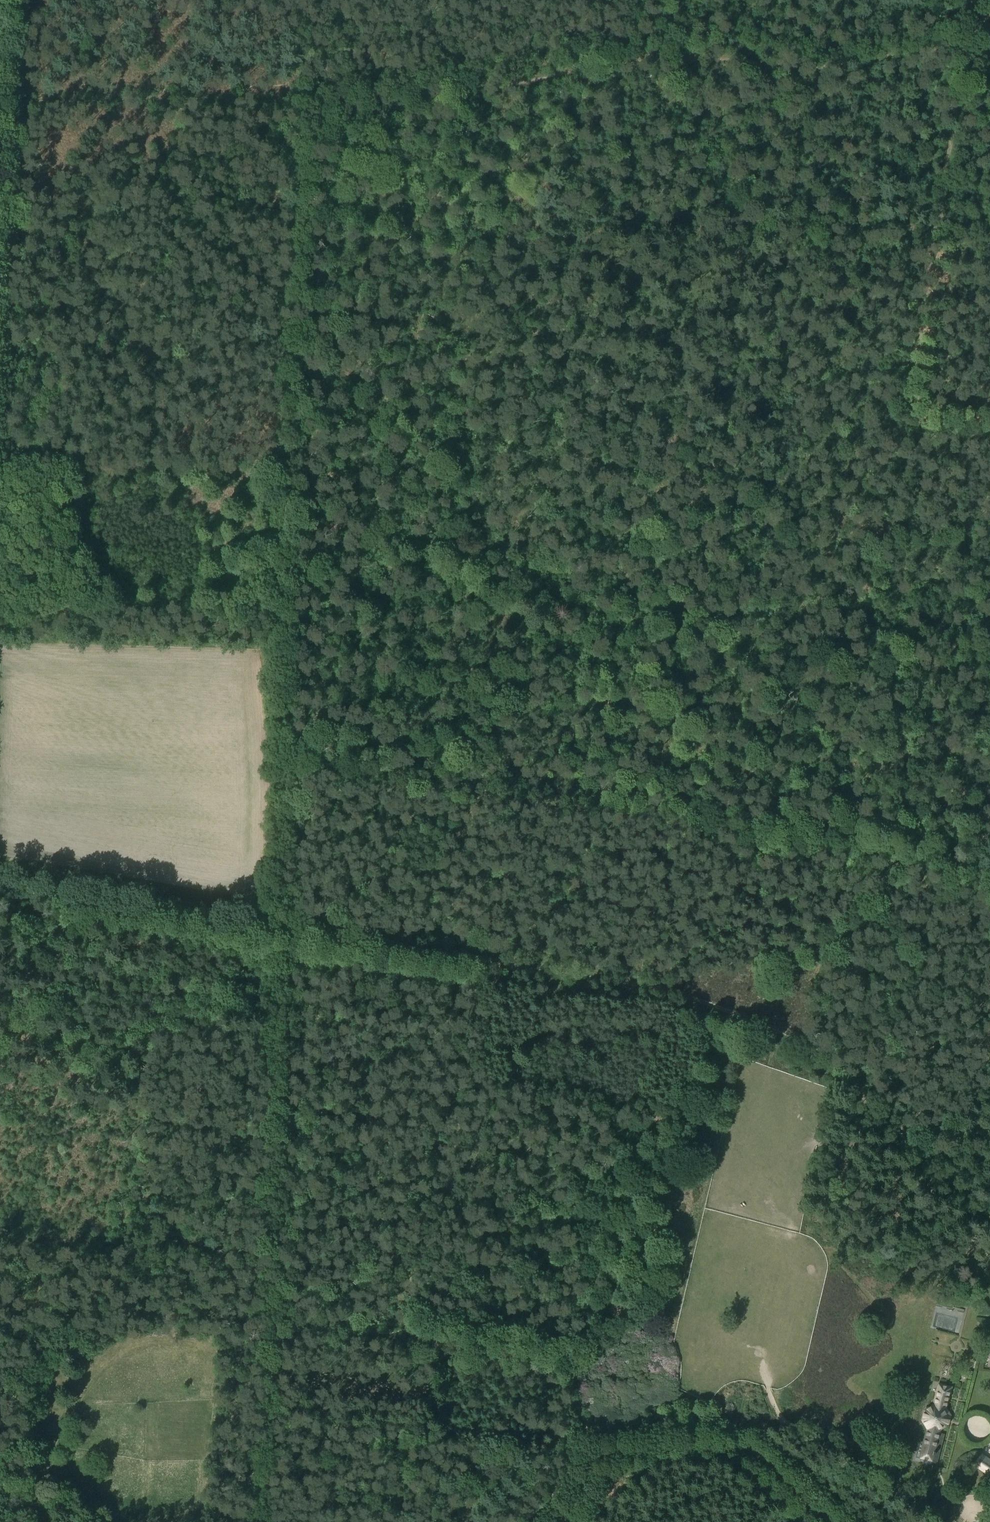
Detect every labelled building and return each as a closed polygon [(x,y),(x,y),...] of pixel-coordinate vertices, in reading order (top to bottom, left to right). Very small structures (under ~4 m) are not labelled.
[(936,1432),(946,1426),(951,1415),(947,1409),(952,1387),(938,1383),(932,1405),(924,1410),(921,1420),(925,1429),(936,1432)]
